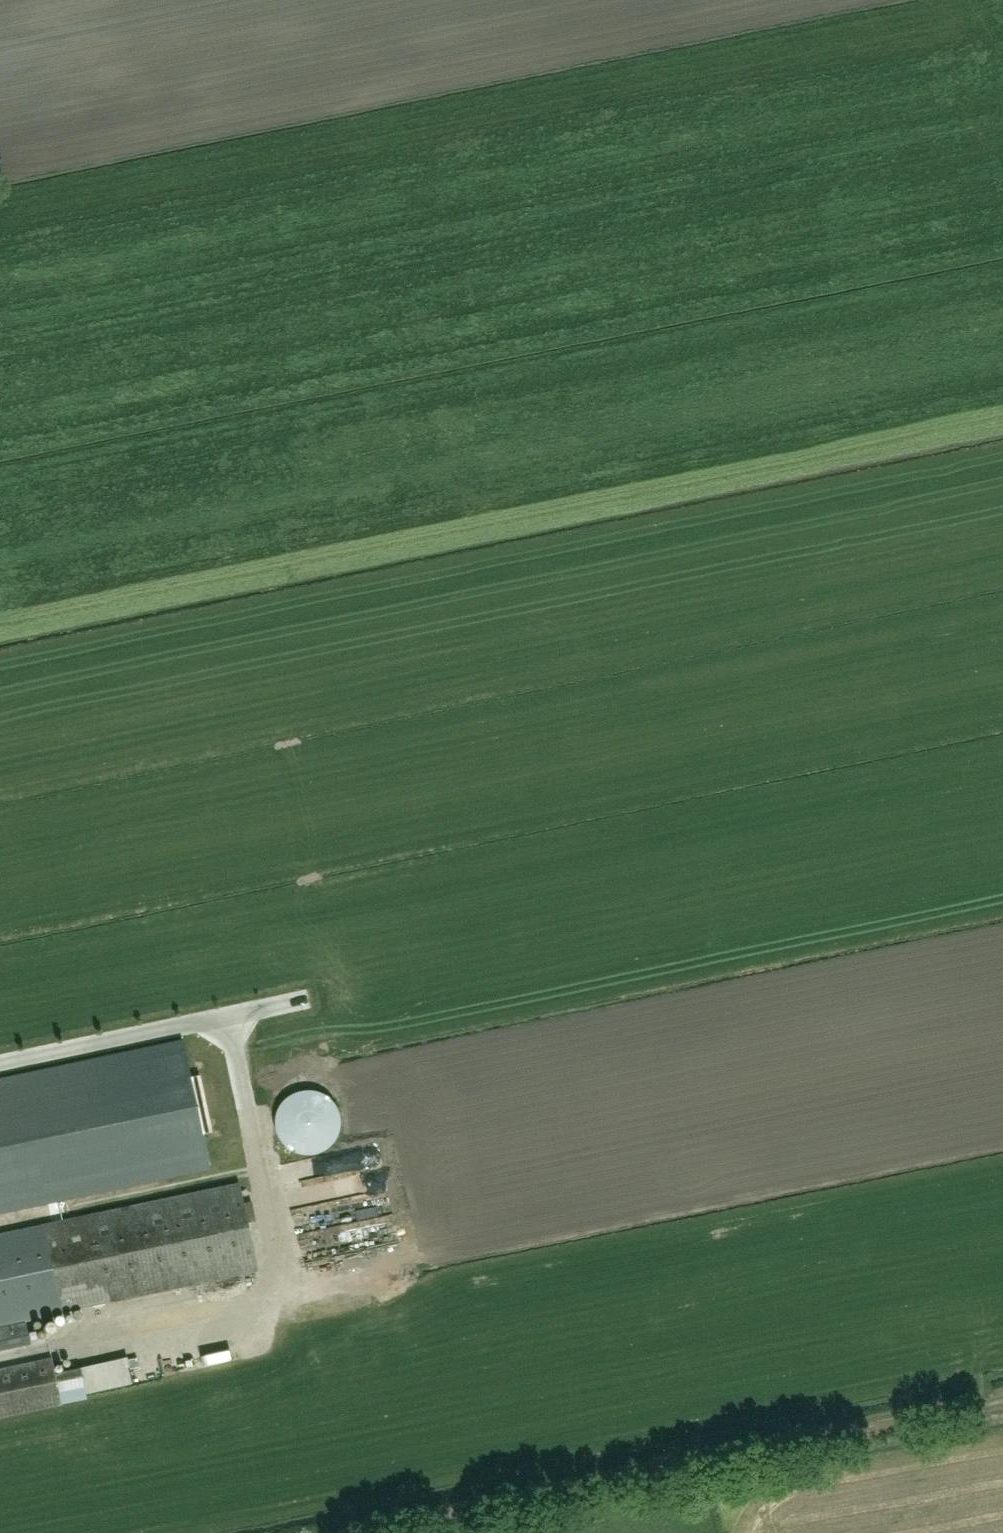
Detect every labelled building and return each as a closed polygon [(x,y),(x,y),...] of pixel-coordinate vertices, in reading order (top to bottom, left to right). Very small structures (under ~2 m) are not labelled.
[(0,1081),(0,1213),(206,1170),(205,1166),(210,1165),(207,1150),(202,1151),(199,1134),(212,1131),(200,1075),(187,1078),(179,1043),(0,1081)] [(316,1154),(320,1152),(325,1150),(329,1147),(332,1143),(335,1139),(337,1134),(339,1130),(340,1125),(340,1120),(339,1115),(337,1110),(335,1105),(332,1101),(329,1098),(325,1095),(320,1092),(315,1091),(310,1090),(305,1089),(300,1090),(296,1091),(291,1093),(287,1096),(283,1100),(280,1103),(277,1108),(275,1112),(274,1117),(274,1122),(274,1127),(275,1132),(277,1137),(280,1141),(283,1145),(287,1148),(291,1151),(296,1153),(301,1154),(306,1155),(311,1155),(316,1154)] [(369,1171),(291,1176),(291,1189),(305,1188),(307,1209),(336,1207),(334,1183),(338,1183),(340,1201),(359,1200),(358,1191),(371,1190),(369,1171)] [(30,1343),(25,1320),(257,1270),(247,1223),(256,1221),(252,1201),(243,1203),(239,1183),(0,1234),(0,1350),(30,1343)] [(366,1223),(353,1227),(360,1248),(391,1237),(383,1214),(365,1220),(366,1223)] [(90,1385),(136,1379),(133,1353),(86,1359),(90,1385)] [(0,1368),(0,1416),(61,1403),(51,1357),(0,1368)]
